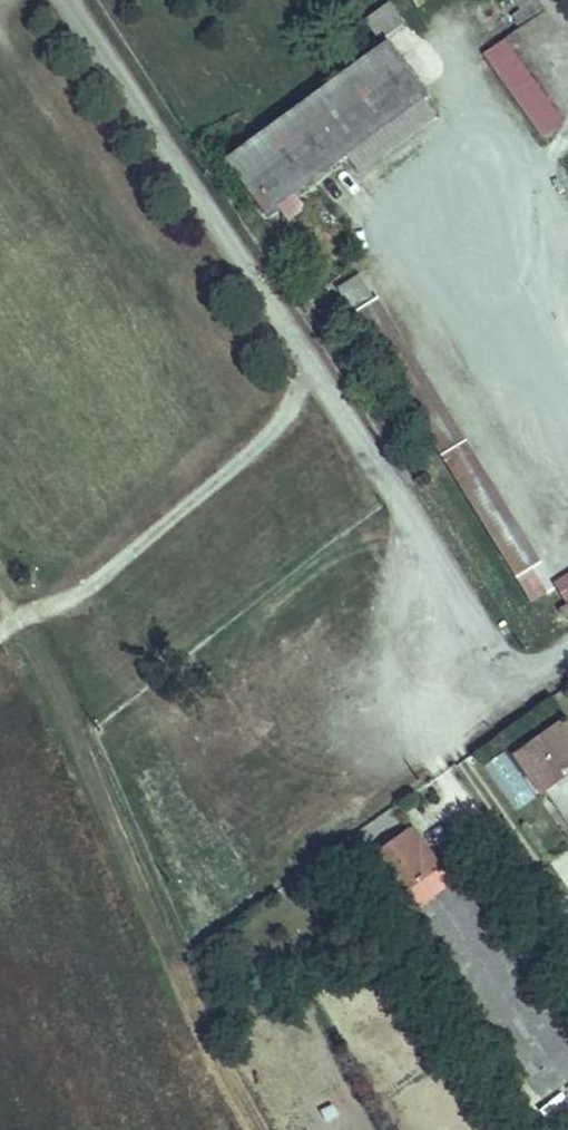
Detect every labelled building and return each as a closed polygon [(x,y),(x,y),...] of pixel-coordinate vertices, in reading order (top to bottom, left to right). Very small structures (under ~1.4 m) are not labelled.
[(526,9),(539,0),(519,0),(526,9)] [(369,17),(381,32),(397,19),(385,4),(369,17)] [(538,138),(562,121),(501,37),(477,54),(538,138)] [(265,205),(420,94),(383,42),(227,154),(265,205)] [(463,432),(377,293),(351,310),(437,448),(463,432)] [(540,557),(469,442),(445,457),(516,571),(540,557)] [(519,757),(551,799),(557,795),(567,787),(567,747),(556,731),(519,757)] [(483,764),(512,811),(533,798),(504,751),(483,764)] [(557,795),(567,809),(567,787),(557,795)] [(416,835),(373,867),(406,912),(418,904),(449,880),(416,835)]
